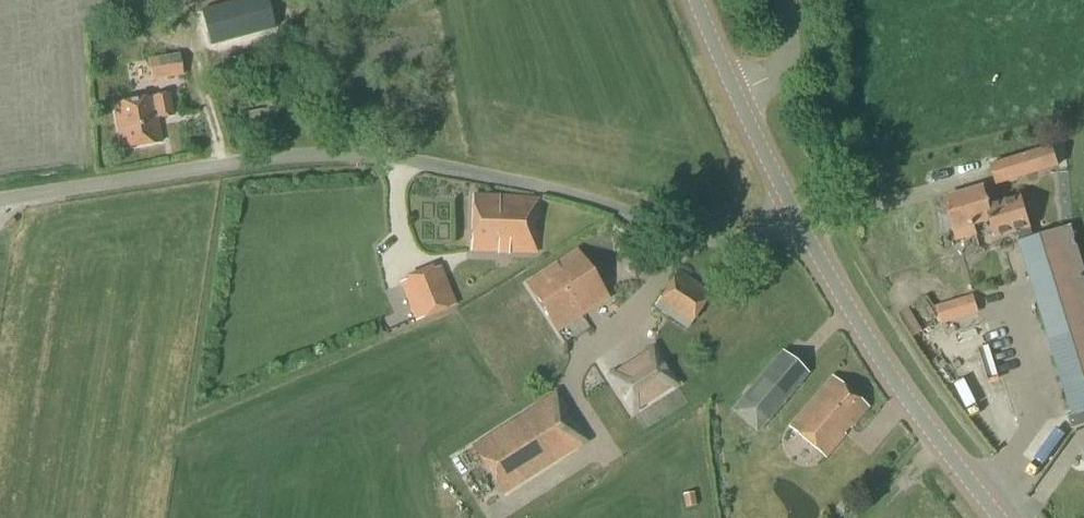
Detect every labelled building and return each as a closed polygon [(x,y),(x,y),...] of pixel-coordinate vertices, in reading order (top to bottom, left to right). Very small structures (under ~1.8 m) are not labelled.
[(211,46),(274,29),(266,0),(241,0),(202,11),(211,46)] [(166,38),(165,33),(144,37),(151,82),(184,76),(177,36),(166,38)] [(236,65),(224,67),(226,79),(238,77),(236,65)] [(170,94),(153,97),(113,104),(121,146),(161,139),(157,120),(174,117),(170,94)] [(273,107),(260,109),(262,121),(275,118),(273,107)] [(1059,168),(1052,145),(989,164),(996,187),(1059,168)] [(975,212),(997,205),(993,191),(984,194),(983,189),(945,200),(957,241),(976,235),(973,225),(979,223),(975,212)] [(536,252),(539,199),(473,195),(471,250),(536,252)] [(996,238),(1029,228),(1020,198),(997,205),(975,212),(979,223),(991,220),(996,238)] [(1083,412),(1083,271),(1070,228),(1019,244),(1067,398),(1070,397),(1076,414),(1083,412)] [(557,332),(608,299),(577,252),(556,264),(526,284),(557,332)] [(417,321),(455,306),(439,267),(401,283),(417,321)] [(687,329),(711,293),(678,271),(654,306),(687,329)] [(746,288),(736,285),(734,284),(729,298),(740,303),(746,288)] [(940,325),(976,315),(970,298),(935,308),(940,325)] [(959,330),(962,343),(990,336),(987,323),(959,330)] [(632,414),(680,384),(653,342),(605,373),(632,414)] [(997,352),(982,355),(986,379),(1001,377),(997,352)] [(742,399),(767,421),(807,374),(782,353),(742,399)] [(825,457),(867,407),(832,377),(790,428),(825,457)] [(502,493),(575,447),(546,402),(474,448),(502,493)] [(1083,424),(1083,412),(1072,416),(1076,427),(1083,424)]
